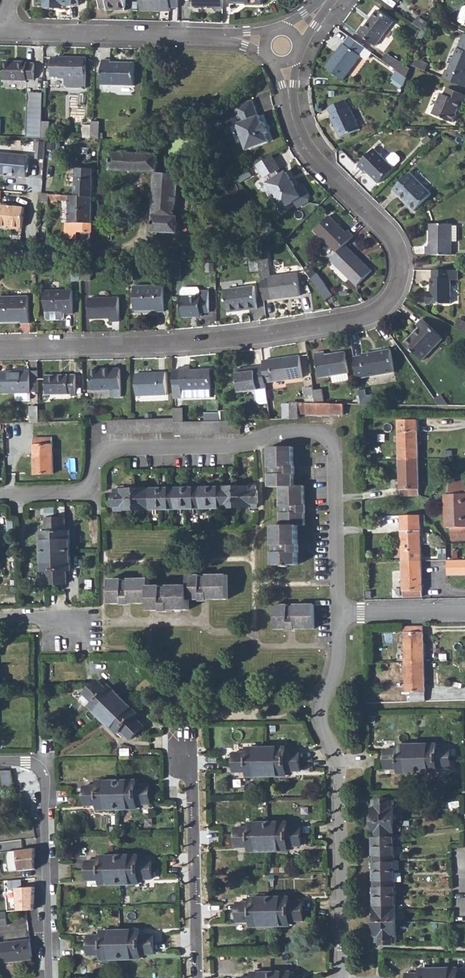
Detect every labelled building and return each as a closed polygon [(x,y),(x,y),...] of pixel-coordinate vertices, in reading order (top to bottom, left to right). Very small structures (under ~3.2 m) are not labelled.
[(55,9),(55,4),(60,5),(78,5),(79,0),(43,0),(43,9),(55,9)] [(96,8),(104,8),(105,10),(124,10),(124,0),(96,0),(96,8)] [(139,10),(169,11),(169,0),(139,0),(139,10)] [(223,8),(223,0),(192,0),(191,5),(214,5),(214,8),(223,8)] [(361,26),(356,32),(374,46),(392,21),(376,9),(363,27),(361,26)] [(363,47),(348,36),(343,43),(342,43),(325,66),(341,78),(359,55),(357,54),(363,47)] [(450,73),(447,72),(444,81),(464,89),(464,36),(450,73)] [(370,52),(363,47),(357,54),(359,55),(365,60),(370,52)] [(51,57),(50,75),(57,75),(57,77),(64,77),(64,84),(67,87),(81,87),(81,88),(82,88),(82,87),(84,87),(84,77),(85,57),(57,56),(57,57),(51,57)] [(389,56),(384,63),(398,73),(399,74),(407,80),(411,72),(389,56)] [(110,59),(101,59),(101,83),(133,84),(133,62),(110,62),(110,59)] [(26,62),(2,61),(2,81),(26,81),(26,80),(34,79),(34,64),(26,63),(26,62)] [(417,62),(414,69),(426,74),(428,67),(417,62)] [(399,74),(393,81),(404,89),(407,80),(399,74)] [(433,117),(454,125),(460,112),(462,113),(464,106),(464,98),(447,90),(444,97),(442,96),(433,117)] [(30,92),(28,136),(42,135),(42,120),(43,92),(30,92)] [(251,97),(233,104),(239,120),(236,121),(245,148),(268,139),(265,131),(267,130),(264,120),(261,121),(258,113),(257,113),(251,97)] [(331,116),(338,129),(342,138),(360,129),(350,107),(349,107),(345,100),(328,108),(332,115),(331,116)] [(45,142),(35,142),(34,151),(36,151),(36,159),(44,160),(45,142)] [(374,148),(357,165),(363,171),(365,170),(379,183),(394,168),(393,167),(400,160),(400,157),(396,153),(393,153),(386,160),(374,148)] [(109,169),(109,171),(155,171),(156,171),(156,155),(109,153),(109,159),(109,169)] [(3,176),(6,174),(6,169),(8,167),(12,167),(14,170),(13,174),(13,176),(26,177),(28,156),(0,154),(0,175),(3,176)] [(272,156),(257,164),(264,178),(267,176),(270,181),(268,187),(266,188),(265,191),(269,198),(272,199),(274,198),(278,205),(283,207),(291,203),(293,206),(298,208),(305,204),(307,199),(302,189),(298,188),(294,190),(285,173),(280,176),(277,171),(279,170),(272,156)] [(75,169),(75,196),(92,196),(93,170),(75,169)] [(156,171),(155,171),(152,231),(177,233),(178,216),(175,216),(175,205),(176,205),(178,184),(185,184),(186,175),(156,173),(156,171)] [(411,173),(394,189),(415,210),(431,193),(411,173)] [(49,194),(41,193),(40,207),(48,207),(48,202),(49,194)] [(58,194),(49,194),(48,202),(58,202),(58,200),(58,194)] [(62,195),(61,200),(69,200),(69,221),(66,221),(65,238),(77,239),(78,231),(92,231),(92,234),(99,234),(99,226),(92,226),(92,196),(75,196),(62,195)] [(0,204),(0,225),(8,226),(10,228),(19,229),(21,228),(22,228),(24,207),(13,206),(13,207),(8,207),(8,205),(0,204)] [(315,230),(337,252),(345,244),(354,235),(349,230),(346,232),(330,215),(315,230)] [(427,246),(427,254),(452,254),(453,241),(459,241),(459,225),(453,225),(453,223),(431,224),(431,247),(427,246)] [(77,239),(77,244),(99,245),(99,234),(92,234),(92,231),(78,231),(77,239)] [(337,252),(331,259),(357,286),(372,270),(345,244),(337,252)] [(267,250),(258,255),(259,260),(268,259),(267,250)] [(258,255),(249,258),(251,273),(260,272),(259,260),(258,255)] [(268,259),(259,260),(260,272),(261,276),(269,275),(268,259)] [(90,266),(80,267),(81,284),(91,283),(90,266)] [(80,267),(71,267),(72,284),(81,284),(80,267)] [(310,267),(305,270),(311,279),(316,274),(310,267)] [(458,271),(433,270),(433,278),(431,279),(431,292),(427,292),(427,304),(450,304),(450,281),(458,281),(458,271)] [(269,275),(261,276),(263,299),(299,294),(297,272),(269,275)] [(316,274),(311,279),(318,289),(325,284),(317,273),(316,274)] [(325,284),(318,289),(326,299),(333,295),(325,284)] [(164,286),(134,286),(135,310),(156,310),(157,311),(165,311),(164,286)] [(255,286),(225,290),(228,312),(257,308),(255,286)] [(180,296),(179,296),(180,316),(201,316),(201,312),(209,312),(209,290),(209,289),(199,289),(197,287),(182,288),(180,290),(180,296)] [(73,291),(45,291),(45,312),(46,312),(46,316),(48,318),(63,318),(65,316),(64,314),(73,314),(73,291)] [(0,299),(0,324),(21,323),(21,325),(29,325),(28,299),(0,299)] [(119,299),(89,299),(89,319),(110,319),(110,322),(119,322),(119,299)] [(418,330),(403,345),(420,363),(441,341),(421,321),(415,327),(418,330)] [(454,330),(464,337),(464,325),(459,321),(454,330)] [(326,352),(315,354),(318,378),(348,374),(345,353),(338,354),(338,353),(327,355),(326,352)] [(363,358),(354,359),(358,380),(394,375),(391,353),(363,357),(363,358)] [(300,356),(263,361),(264,366),(266,383),(303,378),(300,356)] [(248,372),(236,374),(239,393),(267,390),(266,383),(264,366),(247,368),(248,372)] [(191,367),(182,367),(182,370),(174,371),(175,398),(212,397),(213,389),(212,370),(192,370),(191,367)] [(113,369),(91,370),(92,391),(114,390),(114,392),(122,392),(122,376),(113,376),(113,369)] [(30,372),(1,372),(1,394),(16,394),(16,401),(29,401),(30,399),(30,393),(31,393),(30,372)] [(166,373),(136,374),(137,396),(167,396),(166,373)] [(76,375),(46,376),(47,395),(77,394),(76,375)] [(312,387),(304,389),(305,404),(314,404),(313,391),(312,387)] [(320,390),(313,391),(314,404),(322,404),(320,390)] [(299,404),(291,404),(292,420),(300,420),(299,416),(299,404)] [(305,404),(299,404),(299,416),(331,416),(331,415),(341,416),(343,415),(343,405),(322,404),(314,404),(305,404)] [(40,407),(31,407),(31,424),(40,423),(40,407)] [(184,408),(175,408),(176,419),(176,422),(184,422),(184,408)] [(206,411),(206,419),(221,419),(221,412),(206,411)] [(176,419),(110,421),(110,435),(176,434),(176,437),(241,435),(241,421),(184,422),(176,422),(176,419)] [(399,426),(400,462),(419,461),(418,425),(399,426)] [(53,438),(34,438),(35,474),(54,474),(53,438)] [(292,449),(269,450),(269,470),(271,470),(271,477),(269,477),(270,488),(279,489),(279,508),(281,508),(281,514),(279,514),(280,527),(272,527),(272,546),(274,546),(275,553),(273,553),(273,565),(297,565),(296,527),(303,526),(302,488),(293,488),(292,449)] [(419,461),(400,462),(401,497),(420,496),(419,461)] [(445,510),(464,510),(464,482),(450,482),(450,495),(445,495),(445,510)] [(249,488),(114,489),(114,493),(113,495),(114,507),(115,507),(114,511),(166,510),(232,509),(257,509),(257,504),(258,504),(258,491),(256,491),(256,487),(249,487),(249,488)] [(445,510),(446,514),(446,528),(451,528),(451,541),(464,541),(464,510),(445,510)] [(42,532),(43,551),(57,551),(56,519),(46,519),(46,532),(42,532)] [(65,519),(56,519),(57,551),(71,550),(71,532),(66,532),(65,519)] [(421,526),(402,526),(403,562),(422,561),(421,526)] [(71,550),(57,551),(58,584),(67,584),(67,570),(72,569),(71,550)] [(57,551),(43,551),(43,570),(47,570),(48,584),(58,584),(57,551)] [(447,561),(447,576),(464,575),(464,560),(447,561)] [(422,561),(403,562),(404,597),(422,597),(422,561)] [(123,579),(111,579),(111,602),(149,602),(149,610),(187,609),(187,599),(226,598),(226,575),(206,575),(206,576),(199,576),(199,575),(186,575),(186,585),(168,586),(167,588),(162,588),(161,585),(149,585),(149,578),(131,579),(130,580),(123,580),(123,579)] [(286,604),(273,605),(273,628),(313,627),(313,604),(293,604),(293,606),(287,606),(286,604)] [(405,627),(406,663),(424,663),(423,627),(405,627)] [(424,663),(406,663),(407,698),(425,698),(424,663)] [(98,681),(91,688),(114,710),(124,700),(110,687),(107,690),(98,681)] [(114,710),(91,688),(84,695),(93,704),(90,707),(103,721),(114,710)] [(124,700),(114,710),(137,733),(143,728),(144,727),(134,717),(138,713),(124,700)] [(114,710),(103,721),(117,734),(120,731),(130,740),(137,733),(114,710)] [(385,750),(385,759),(417,758),(417,744),(399,745),(399,749),(385,750)] [(437,744),(417,744),(417,758),(450,758),(450,748),(437,749),(437,744)] [(286,747),(266,748),(267,762),(299,761),(299,752),(286,752),(286,747)] [(234,753),(234,763),(267,762),(266,748),(248,748),(248,753),(234,753)] [(417,758),(385,759),(386,769),(399,769),(399,774),(418,774),(417,758)] [(450,758),(417,758),(418,774),(437,773),(437,768),(450,768),(450,758)] [(299,761),(267,762),(267,776),(286,776),(287,772),(299,772),(299,761)] [(267,762),(234,763),(235,773),(248,773),(248,777),(267,776),(267,762)] [(84,786),(84,796),(117,795),(117,781),(97,782),(97,786),(84,786)] [(136,781),(117,781),(117,795),(149,795),(149,785),(136,785),(136,781)] [(117,795),(84,796),(85,806),(98,805),(98,809),(117,809),(117,795)] [(149,795),(117,795),(117,809),(136,809),(136,805),(149,804),(149,795)] [(383,799),(371,800),(371,808),(372,808),(372,821),(383,820),(383,799)] [(390,799),(383,799),(383,820),(394,820),(394,800),(390,800),(390,799)] [(383,820),(372,821),(373,835),(394,835),(394,820),(383,820)] [(235,828),(236,838),(268,838),(268,823),(249,823),(249,828),(235,828)] [(288,823),(268,823),(268,838),(300,837),(300,827),(288,827),(288,823)] [(394,835),(373,835),(373,847),(394,847),(394,835)] [(300,837),(268,838),(269,851),(288,851),(288,846),(301,846),(300,837)] [(268,838),(236,838),(236,847),(250,847),(250,851),(269,851),(268,838)] [(394,847),(373,847),(373,859),(394,859),(394,847)] [(36,848),(7,851),(9,872),(36,868),(36,859),(36,848)] [(138,855),(118,856),(119,870),(151,870),(150,859),(138,859),(138,855)] [(86,860),(86,871),(119,870),(118,856),(100,856),(100,860),(86,860)] [(394,859),(373,859),(373,872),(394,871),(394,859)] [(119,870),(86,871),(86,880),(100,879),(100,884),(119,884),(119,870)] [(151,870),(119,870),(119,884),(138,883),(138,879),(151,878),(151,870)] [(394,871),(373,872),(374,885),(395,884),(394,871)] [(395,884),(374,885),(374,897),(395,896),(395,884)] [(14,888),(14,911),(31,910),(30,888),(14,888)] [(395,896),(374,897),(374,910),(395,909),(395,896)] [(237,902),(237,912),(270,911),(270,897),(251,897),(251,902),(237,902)] [(289,897),(270,897),(270,911),(302,910),(302,901),(289,901),(289,897)] [(395,909),(374,910),(375,924),(385,924),(396,923),(395,909)] [(302,910),(270,911),(271,926),(290,925),(290,921),(302,921),(302,910)] [(270,911),(237,912),(237,922),(252,922),(252,926),(271,926),(270,911)] [(396,923),(385,924),(386,944),(393,944),(393,942),(397,942),(397,934),(396,934),(396,923)] [(385,924),(375,924),(375,934),(374,935),(374,943),(379,942),(379,944),(386,944),(385,924)] [(139,929),(120,930),(120,945),(152,944),(152,934),(140,934),(139,929)] [(88,935),(88,945),(120,945),(120,930),(102,930),(102,935),(88,935)] [(31,949),(30,940),(3,943),(5,960),(20,958),(21,960),(32,959),(31,949)] [(152,944),(120,945),(121,958),(140,958),(140,954),(153,954),(152,944)] [(120,945),(88,945),(88,955),(102,954),(102,959),(121,958),(120,945)] [(438,969),(438,977),(464,977),(464,973),(458,973),(458,968),(438,969)] [(406,977),(438,977),(438,969),(419,969),(419,974),(406,974),(406,977)]
